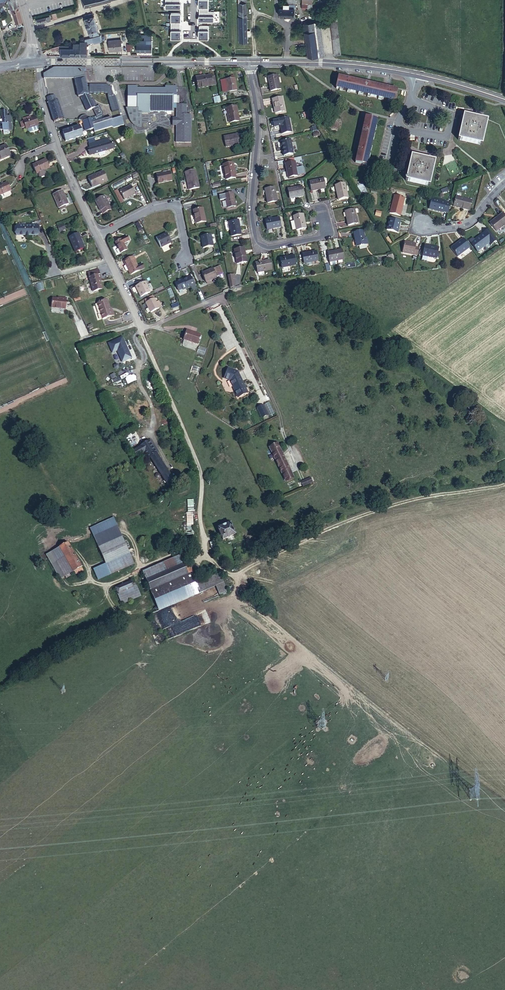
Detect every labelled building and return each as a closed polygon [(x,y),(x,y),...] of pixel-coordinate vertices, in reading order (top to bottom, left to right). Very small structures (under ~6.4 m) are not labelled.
[(16,0),(9,0),(13,16),(14,15),(18,27),(24,26),(16,0)] [(111,1),(111,0),(82,0),(84,8),(111,1)] [(181,8),(181,3),(180,3),(180,0),(166,0),(166,8),(181,8)] [(199,7),(200,7),(200,16),(199,16),(199,21),(214,21),(214,11),(209,11),(209,0),(199,0),(199,7)] [(279,16),(295,17),(296,0),(284,0),(284,8),(280,8),(279,16)] [(247,17),(246,3),(238,3),(239,18),(247,17)] [(171,13),(171,39),(181,39),(181,30),(180,30),(180,22),(181,22),(181,13),(171,13)] [(90,38),(99,36),(98,30),(94,16),(93,14),(86,16),(86,18),(85,19),(90,38)] [(247,17),(239,18),(240,43),(247,43),(247,37),(250,37),(250,31),(247,31),(247,17)] [(337,21),(331,22),(334,56),(341,55),(337,21)] [(315,23),(318,57),(325,56),(321,22),(315,23)] [(314,23),(315,26),(305,27),(308,57),(318,58),(318,57),(315,23),(314,23)] [(200,30),(199,30),(199,39),(209,39),(209,26),(200,26),(200,30)] [(74,46),(71,45),(71,56),(87,56),(87,42),(93,41),(94,44),(98,43),(98,40),(101,39),(100,36),(99,36),(90,38),(85,40),(85,41),(83,41),(83,42),(81,42),(81,44),(74,44),(74,46)] [(122,50),(122,46),(122,43),(121,40),(109,41),(109,51),(122,50)] [(152,41),(147,41),(147,44),(137,44),(137,52),(152,52),(152,41)] [(60,46),(52,48),(53,52),(61,50),(61,56),(71,56),(71,45),(60,46)] [(36,78),(35,70),(33,68),(19,70),(20,76),(20,80),(36,78)] [(85,77),(84,75),(84,68),(54,68),(43,74),(44,79),(74,80),(85,77)] [(211,78),(211,76),(196,78),(198,89),(212,86),(212,84),(211,78)] [(280,89),(277,76),(268,78),(271,91),(280,89)] [(95,107),(89,95),(85,77),(74,80),(78,98),(80,97),(87,112),(93,109),(96,116),(97,118),(103,116),(104,115),(99,106),(95,107)] [(237,90),(235,78),(225,80),(227,92),(237,90)] [(347,79),(339,78),(337,85),(334,85),(334,87),(336,88),(336,89),(394,102),(397,91),(385,88),(367,84),(347,79)] [(111,95),(111,85),(90,85),(90,95),(111,95)] [(176,104),(176,96),(176,87),(165,87),(165,89),(145,89),(145,91),(137,90),(137,87),(128,87),(128,109),(137,109),(137,113),(142,113),(150,113),(150,111),(173,112),(173,109),(176,109),(176,118),(176,125),(176,142),(191,142),(191,114),(189,114),(188,118),(186,118),(187,104),(179,104),(176,104)] [(21,104),(40,98),(39,92),(19,98),(21,104)] [(121,113),(115,94),(106,97),(112,116),(121,113)] [(64,119),(58,100),(56,101),(54,96),(47,98),(49,103),(48,103),(54,122),(64,119)] [(285,111),(282,98),(272,100),(275,113),(285,111)] [(239,121),(236,107),(226,109),(229,123),(239,121)] [(142,128),(142,113),(137,113),(137,109),(126,109),(129,120),(130,121),(130,122),(131,123),(132,124),(133,125),(134,125),(134,126),(135,126),(136,127),(137,127),(138,128),(139,128),(141,128),(142,128)] [(8,124),(7,116),(7,110),(1,111),(3,131),(12,130),(11,124),(8,124)] [(482,145),(487,120),(475,118),(464,115),(458,140),(482,145)] [(94,132),(112,127),(114,128),(124,125),(122,117),(112,120),(111,118),(104,120),(92,123),(91,119),(90,118),(89,117),(88,116),(87,116),(86,116),(85,116),(84,116),(83,116),(82,117),(81,117),(80,118),(79,119),(79,120),(79,121),(82,122),(85,131),(93,129),(94,132)] [(38,126),(36,117),(30,119),(24,121),(24,122),(21,123),(22,128),(26,127),(26,129),(38,126)] [(366,165),(376,121),(365,118),(356,162),(366,165)] [(291,132),(289,119),(279,120),(282,134),(291,132)] [(83,136),(80,127),(63,132),(66,142),(83,136)] [(239,144),(237,134),(224,137),(226,147),(239,144)] [(114,148),(112,142),(110,143),(105,144),(104,140),(88,145),(90,149),(91,155),(114,148)] [(293,154),(290,140),(281,142),(284,156),(293,154)] [(6,145),(0,148),(0,160),(10,156),(6,145)] [(430,186),(435,161),(411,156),(406,181),(430,186)] [(46,174),(45,170),(49,168),(46,160),(33,165),(37,174),(38,174),(39,177),(41,177),(46,175),(46,174)] [(298,176),(295,162),(285,164),(288,178),(298,176)] [(236,178),(233,163),(223,165),(226,180),(236,178)] [(199,188),(195,170),(185,173),(189,190),(199,188)] [(108,181),(104,172),(88,178),(92,186),(97,184),(98,185),(108,181)] [(172,181),(170,172),(156,175),(158,184),(172,181)] [(325,189),(323,179),(310,182),(312,191),(325,189)] [(7,183),(0,186),(0,185),(0,195),(11,191),(7,183)] [(348,198),(345,184),(335,186),(338,200),(348,198)] [(367,192),(363,184),(359,186),(363,194),(367,192)] [(124,199),(135,194),(131,186),(120,191),(124,199)] [(304,196),(302,187),(288,189),(290,199),(304,196)] [(277,201),(274,188),(265,190),(267,203),(277,201)] [(68,204),(62,191),(53,195),(59,209),(65,206),(68,204)] [(235,206),(233,193),(225,194),(227,208),(235,206)] [(112,209),(110,206),(109,206),(104,196),(95,201),(100,211),(101,211),(103,214),(112,209)] [(400,216),(405,198),(394,196),(389,213),(400,216)] [(469,210),(472,200),(456,196),(455,201),(454,205),(453,206),(469,210)] [(444,212),(448,213),(450,204),(446,203),(446,202),(432,198),(429,209),(444,212)] [(205,222),(203,209),(193,211),(196,224),(205,222)] [(357,224),(354,210),(345,212),(348,226),(357,224)] [(504,225),(504,216),(503,213),(496,218),(494,220),(495,221),(490,224),(496,232),(504,225)] [(306,229),(303,215),(294,217),(295,222),(291,222),(292,231),(296,230),(296,231),(306,229)] [(281,227),(279,218),(272,219),(272,217),(268,218),(269,220),(266,220),(267,230),(281,227)] [(397,233),(400,222),(390,219),(386,230),(397,233)] [(241,235),(238,220),(229,222),(231,237),(241,235)] [(38,235),(38,226),(17,226),(17,235),(26,235),(26,237),(28,237),(28,235),(38,235)] [(488,229),(479,236),(480,236),(474,241),(473,238),(469,241),(478,252),(490,243),(491,245),(497,241),(488,229)] [(367,248),(363,231),(354,233),(357,247),(359,246),(360,249),(367,248)] [(171,243),(167,233),(156,238),(161,248),(171,243)] [(85,248),(78,234),(69,238),(75,252),(85,248)] [(213,246),(211,235),(201,237),(203,248),(213,246)] [(123,244),(129,241),(127,237),(115,243),(120,253),(127,250),(123,244)] [(470,247),(463,239),(451,248),(458,257),(470,247)] [(402,253),(417,256),(419,249),(415,248),(416,244),(404,242),(402,253)] [(438,252),(439,248),(425,245),(425,247),(423,255),(423,256),(436,259),(436,258),(438,252)] [(247,262),(244,248),(234,250),(237,264),(247,262)] [(343,259),(342,250),(328,253),(330,262),(343,259)] [(318,261),(316,251),(303,254),(304,264),(318,261)] [(296,265),(294,256),(280,259),(282,268),(296,265)] [(144,268),(142,264),(138,266),(133,257),(124,261),(126,265),(124,267),(126,271),(127,271),(129,271),(131,275),(144,268)] [(272,270),(270,260),(262,262),(259,263),(256,263),(258,273),(272,270)] [(220,268),(213,270),(216,277),(223,275),(220,268)] [(216,277),(213,270),(212,269),(202,273),(206,282),(207,282),(216,278),(216,277)] [(101,279),(98,270),(88,273),(93,292),(102,289),(100,280),(101,279)] [(75,273),(66,276),(67,282),(77,280),(75,273)] [(191,287),(194,285),(190,275),(182,279),(182,280),(178,282),(175,283),(178,291),(182,289),(183,290),(191,287)] [(150,293),(145,282),(135,287),(141,297),(150,293)] [(65,309),(66,298),(60,298),(60,299),(58,299),(53,298),(52,308),(65,309)] [(162,308),(159,302),(157,303),(155,299),(146,303),(150,313),(162,308)] [(110,308),(107,300),(97,303),(102,319),(114,315),(112,310),(110,310),(110,308)] [(197,344),(200,335),(187,331),(184,340),(197,344)] [(124,337),(108,343),(116,365),(132,360),(124,337)] [(247,393),(237,372),(228,369),(224,379),(229,381),(238,398),(247,393)] [(267,415),(262,406),(257,408),(262,418),(267,415)] [(129,449),(142,443),(137,433),(125,438),(129,449)] [(173,480),(149,441),(140,446),(148,459),(150,458),(167,484),(173,480)] [(294,477),(277,444),(269,447),(286,481),(294,477)] [(303,486),(312,482),(310,478),(301,482),(303,486)] [(133,563),(114,520),(91,530),(107,566),(110,573),(133,563)] [(235,535),(230,523),(218,529),(223,540),(235,535)] [(81,567),(68,544),(60,548),(73,571),(74,571),(75,574),(83,569),(81,567)] [(73,571),(60,548),(47,556),(60,579),(73,571)] [(146,580),(183,564),(180,556),(143,572),(146,580)] [(158,607),(221,576),(220,573),(200,581),(201,583),(197,585),(191,572),(193,572),(191,568),(194,567),(192,563),(189,564),(188,562),(183,564),(146,580),(151,590),(158,607)] [(98,578),(110,573),(107,566),(95,571),(98,578)] [(227,592),(221,576),(158,607),(160,612),(192,596),(215,586),(219,596),(227,592)] [(118,594),(136,586),(134,580),(115,588),(118,594)]
